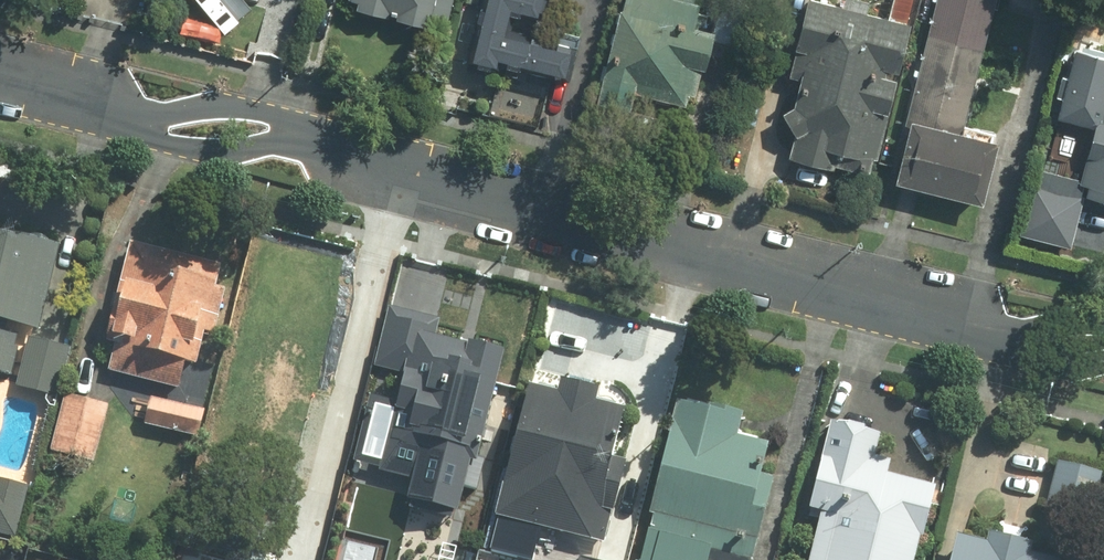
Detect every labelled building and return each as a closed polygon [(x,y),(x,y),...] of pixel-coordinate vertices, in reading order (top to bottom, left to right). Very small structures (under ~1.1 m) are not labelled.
[(430,29),(432,20),(450,24),(455,0),(349,0),(348,4),(359,6),(357,11),(430,29)] [(536,21),(542,0),(488,0),(472,61),(495,67),(496,62),(562,80),(570,50),(503,32),(508,13),(536,21)] [(686,110),(689,98),(697,101),(716,35),(698,31),(700,25),(703,26),(707,14),(699,12),(702,0),(623,0),(592,109),(628,119),(634,96),(686,110)] [(889,20),(867,15),(870,3),(857,0),(844,0),(842,9),(806,1),(788,80),(798,82),(794,110),(782,117),(797,139),(788,162),(831,172),(833,162),(875,172),(908,25),(915,0),(895,0),(889,20)] [(894,188),(980,208),(994,146),(963,139),(995,0),(938,0),(894,188)] [(1103,203),(1103,56),(1073,47),(1053,119),(1092,130),(1077,184),(1085,186),(1082,197),(1103,203)] [(1083,199),(1033,188),(1023,234),(1073,245),(1083,199)] [(12,378),(23,332),(40,336),(61,250),(0,235),(0,375),(12,378)] [(227,261),(125,243),(108,339),(115,340),(109,375),(179,387),(183,367),(195,369),(201,334),(214,336),(227,261)] [(500,340),(407,319),(393,380),(400,381),(393,410),(406,413),(392,471),(425,479),(422,491),(463,500),(500,340)] [(69,345),(25,339),(17,391),(61,397),(69,345)] [(544,545),(588,556),(591,543),(601,545),(622,461),(612,458),(623,412),(592,404),(595,393),(558,384),(555,395),(526,388),(494,518),(547,532),(544,545)] [(108,407),(65,397),(52,453),(96,462),(108,407)] [(202,410),(149,401),(145,425),(198,434),(202,410)] [(768,475),(761,474),(767,442),(735,436),(740,414),(674,401),(642,559),(751,559),(768,475)] [(915,542),(920,543),(933,488),(885,477),(887,465),(874,462),(880,435),(827,423),(807,511),(818,513),(808,559),(911,559),(915,542)] [(1099,473),(1055,462),(1044,509),(1088,520),(1099,473)] [(27,490),(0,483),(0,535),(14,539),(27,490)] [(1030,554),(1031,546),(984,535),(982,543),(954,536),(948,559),(1056,559),(1030,554)]
